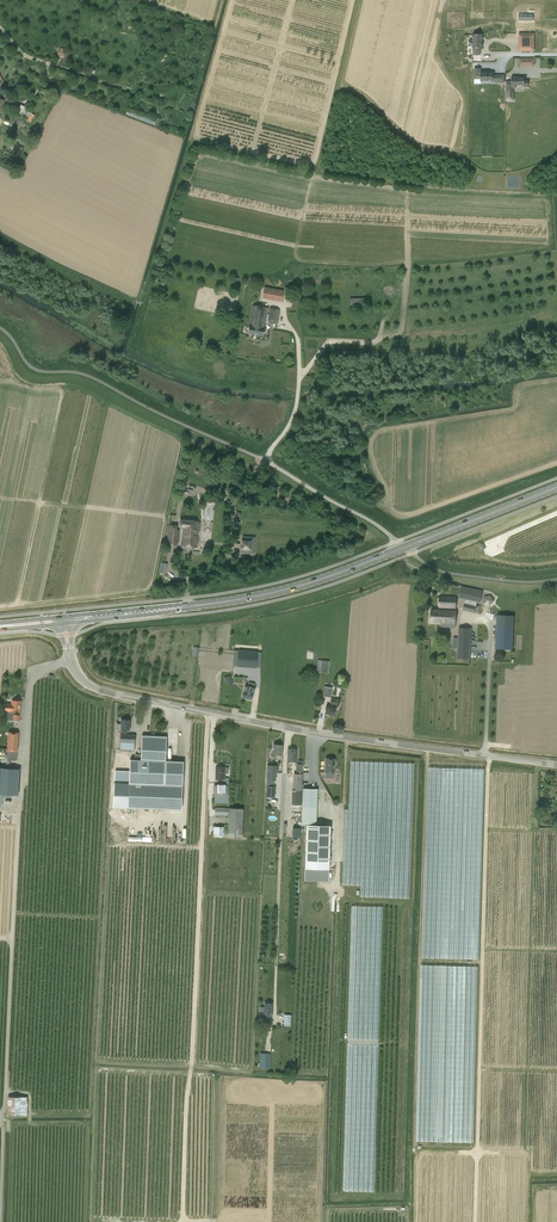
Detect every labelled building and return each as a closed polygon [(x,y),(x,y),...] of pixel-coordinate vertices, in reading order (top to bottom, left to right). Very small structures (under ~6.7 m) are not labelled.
[(534,34),(519,34),(519,51),(534,51),(534,34)] [(474,48),(474,55),(480,55),(480,49),(483,49),(483,42),(483,35),(480,35),(477,35),(473,35),(473,41),(470,41),(470,47),(474,47),(474,48)] [(64,57),(67,51),(60,48),(58,54),(64,57)] [(481,68),(474,68),(474,75),(481,75),(481,79),(481,81),(488,81),(488,80),(492,80),(493,82),(496,82),(496,83),(500,83),(500,75),(493,75),(493,73),(488,73),(488,72),(481,72),(481,68)] [(512,82),(507,82),(507,96),(512,96),(512,85),(523,85),(523,87),(528,87),(528,80),(524,80),(524,78),(519,78),(519,77),(511,77),(512,82)] [(50,93),(42,88),(39,92),(48,97),(50,93)] [(24,118),(31,122),(35,115),(29,111),(29,110),(25,107),(26,107),(22,104),(21,105),(20,104),(19,106),(15,113),(21,116),(22,116),(25,117),(24,118)] [(25,124),(19,119),(16,123),(23,127),(25,124)] [(264,287),(262,298),(281,302),(283,290),(264,287)] [(269,308),(252,305),(247,334),(263,336),(266,320),(277,322),(279,310),(269,308),(268,315),(268,314),(269,308)] [(200,522),(179,519),(179,527),(182,527),(180,546),(196,548),(197,544),(198,533),(199,533),(200,522)] [(178,530),(177,530),(177,526),(169,525),(167,543),(177,545),(178,530)] [(242,536),(241,554),(255,554),(256,537),(242,536)] [(461,586),(459,597),(480,602),(481,598),(483,591),(480,590),(461,586)] [(456,608),(457,596),(439,595),(439,607),(456,608)] [(486,595),(483,602),(492,605),(494,597),(486,595)] [(463,610),(474,613),(477,614),(479,607),(476,606),(464,603),(463,610)] [(455,627),(456,610),(431,609),(430,622),(441,623),(441,627),(455,627)] [(514,616),(497,615),(495,648),(512,649),(514,616)] [(472,629),(459,628),(457,658),(470,659),(472,629)] [(256,667),(257,652),(238,650),(237,666),(256,667)] [(317,660),(316,672),(328,674),(329,661),(317,660)] [(230,675),(224,677),(227,685),(233,683),(230,675)] [(244,686),(243,691),(242,698),(251,700),(251,697),(253,697),(254,688),(244,686)] [(332,688),(324,686),(323,696),(331,698),(332,688)] [(325,714),(334,715),(336,708),(335,708),(336,705),(339,706),(340,699),(331,698),(330,705),(330,707),(326,706),(325,714)] [(20,701),(12,700),(12,705),(5,704),(4,711),(7,711),(7,720),(19,721),(20,715),(18,715),(18,712),(20,712),(20,701)] [(116,724),(116,729),(120,730),(122,730),(122,734),(120,734),(120,749),(134,750),(135,735),(126,734),(126,730),(129,730),(130,720),(121,719),(121,724),(116,724)] [(10,764),(10,760),(16,761),(17,751),(19,733),(9,732),(6,764),(10,764)] [(135,760),(130,760),(128,808),(163,809),(181,810),(183,761),(165,760),(166,736),(142,735),(141,755),(135,755),(135,760)] [(273,744),(272,755),(277,755),(277,758),(277,759),(281,759),(281,758),(282,745),(273,744)] [(297,749),(288,749),(287,762),(297,762),(297,749)] [(336,761),(335,760),(335,759),(325,758),(325,772),(326,772),(325,778),(334,778),(334,773),(334,766),(336,765),(336,761)] [(302,791),(302,774),(302,764),(296,764),(295,774),(293,773),(293,782),(287,782),(286,790),(294,790),(302,791)] [(267,784),(273,784),(273,780),(274,780),(275,765),(267,765),(266,780),(267,780),(267,784)] [(228,767),(225,767),(215,767),(215,779),(221,779),(221,781),(224,781),(224,784),(217,784),(217,785),(213,785),(213,796),(214,796),(214,803),(228,803),(228,796),(229,778),(225,778),(225,773),(228,773),(228,767)] [(2,807),(3,797),(11,798),(11,795),(18,796),(20,769),(0,768),(0,807),(2,807)] [(302,825),(306,825),(316,825),(317,790),(302,789),(302,825)] [(215,816),(228,816),(227,837),(242,837),(243,809),(228,808),(215,807),(215,816)] [(316,825),(306,825),(305,868),(329,869),(330,825),(316,825)] [(225,827),(213,827),(213,837),(224,837),(225,827)] [(261,1016),(264,1016),(272,1016),(272,1003),(264,1003),(264,1010),(259,1010),(259,1016),(258,1016),(258,1021),(260,1021),(261,1016)] [(265,1053),(261,1053),(260,1068),(270,1068),(270,1062),(270,1054),(265,1053)] [(21,1097),(8,1096),(7,1115),(20,1115),(21,1097)]
